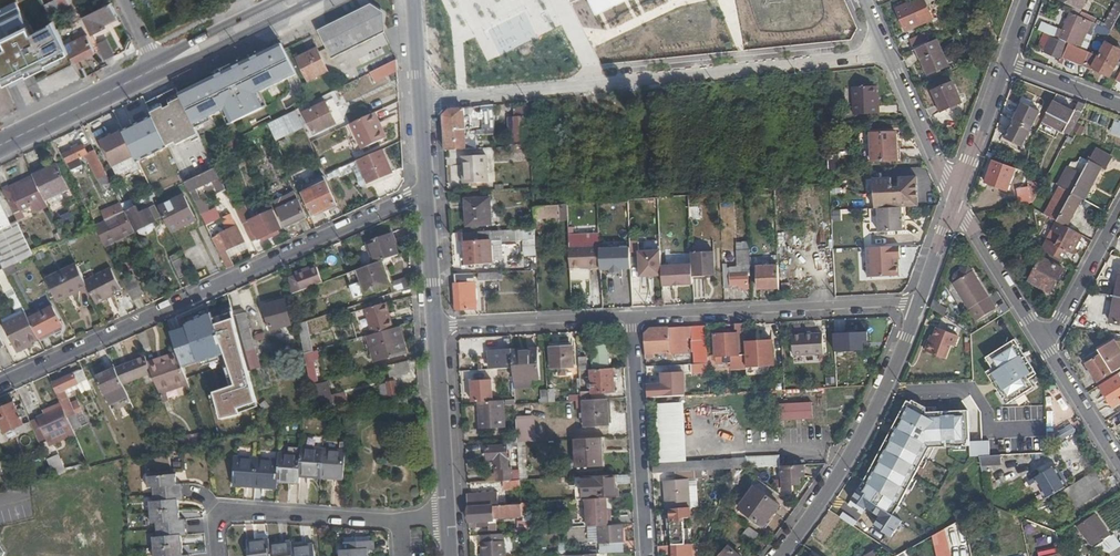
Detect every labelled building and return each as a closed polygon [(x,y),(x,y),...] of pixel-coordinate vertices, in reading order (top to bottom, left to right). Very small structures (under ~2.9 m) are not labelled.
[(68,7),(76,3),(74,0),(55,0),(44,5),(49,16),(68,7)] [(597,15),(628,0),(591,0),(597,15)] [(913,7),(909,0),(895,7),(903,25),(917,19),(916,16),(928,11),(924,2),(913,7)] [(1084,0),(1063,0),(1080,9),(1084,0)] [(1119,17),(1119,3),(1117,1),(1106,25),(1114,29),(1119,17)] [(0,11),(0,33),(7,48),(0,51),(0,75),(5,86),(69,56),(68,53),(67,51),(65,46),(54,24),(35,33),(31,26),(28,27),(17,3),(0,11)] [(468,3),(453,4),(454,20),(468,20),(468,3)] [(116,14),(111,4),(84,17),(91,32),(101,27),(99,22),(116,14)] [(382,14),(371,6),(321,32),(333,57),(383,32),(382,14)] [(984,28),(993,23),(986,6),(976,11),(980,19),(984,28)] [(62,18),(66,25),(81,18),(77,11),(62,18)] [(1071,12),(1059,39),(1068,43),(1073,45),(1084,18),(1071,12)] [(759,42),(847,33),(845,15),(757,24),(759,42)] [(1092,31),(1107,37),(1111,30),(1095,23),(1092,31)] [(96,54),(87,35),(65,46),(67,51),(68,53),(69,56),(73,64),(74,65),(96,54)] [(911,42),(914,49),(916,48),(929,43),(925,35),(911,42)] [(1063,54),(1091,66),(1097,55),(1073,45),(1068,43),(1059,39),(1051,36),(1044,51),(1061,58),(1063,54)] [(948,65),(936,39),(929,43),(916,48),(928,74),(948,65)] [(105,40),(98,44),(104,58),(112,54),(105,40)] [(1105,41),(1097,55),(1091,66),(1110,76),(1119,57),(1119,50),(1105,41)] [(281,42),(177,93),(193,126),(224,111),(230,124),(262,109),(256,95),(297,76),(281,42)] [(328,72),(317,49),(297,59),(308,82),(328,72)] [(367,86),(397,71),(397,60),(362,77),(367,86)] [(62,86),(79,78),(72,65),(55,74),(62,86)] [(961,102),(952,82),(933,91),(942,110),(961,102)] [(877,96),(876,85),(852,86),(853,114),(880,113),(879,96),(877,96)] [(173,139),(176,146),(198,135),(193,126),(177,93),(175,89),(145,104),(152,118),(165,143),(173,139)] [(1013,118),(1029,127),(1038,110),(1021,101),(1012,118),(1013,118)] [(1042,122),(1069,135),(1086,104),(1078,101),(1073,111),(1053,101),(1042,122)] [(313,133),(335,123),(326,104),(304,114),(313,133)] [(484,135),(495,134),(493,105),(482,106),(484,135)] [(464,130),(465,150),(480,149),(479,135),(484,135),(482,106),(473,107),(475,128),(464,130)] [(475,128),(473,107),(449,109),(443,116),(445,151),(465,150),(464,130),(475,128)] [(514,108),(514,116),(516,147),(531,146),(529,107),(514,108)] [(277,140),(306,128),(298,110),(269,123),(277,140)] [(381,121),(377,112),(353,123),(365,148),(386,138),(379,122),(381,121)] [(508,117),(509,147),(516,147),(514,116),(508,117)] [(152,118),(122,132),(134,157),(137,161),(166,146),(165,143),(152,118)] [(1013,118),(1003,136),(1019,145),(1029,127),(1013,118)] [(1115,120),(1111,134),(1119,136),(1119,122),(1115,120)] [(379,122),(386,138),(388,137),(381,121),(379,122)] [(897,159),(895,131),(871,132),(873,160),(897,159)] [(100,143),(112,168),(134,157),(122,132),(100,143)] [(85,145),(64,155),(71,169),(83,164),(80,158),(89,153),(85,145)] [(1096,149),(1085,168),(1100,173),(1102,168),(1105,169),(1112,158),(1096,149)] [(391,174),(380,150),(357,161),(359,166),(368,185),(391,174)] [(857,163),(857,151),(847,151),(847,164),(857,163)] [(489,182),(487,155),(462,156),(463,184),(489,182)] [(830,170),(841,170),(840,158),(830,158),(830,170)] [(90,165),(97,180),(107,175),(99,160),(90,165)] [(337,161),(322,168),(325,176),(340,169),(337,161)] [(340,169),(325,176),(327,181),(359,166),(357,161),(340,169)] [(47,170),(33,176),(34,179),(45,201),(71,189),(58,164),(47,170)] [(1016,172),(992,164),(986,182),(1009,190),(1016,172)] [(45,166),(31,173),(33,176),(47,170),(45,166)] [(1067,166),(1057,185),(1059,186),(1081,198),(1087,186),(1091,189),(1100,173),(1085,168),(1082,174),(1067,166)] [(189,192),(193,190),(212,181),(217,191),(224,188),(215,169),(193,180),(185,183),(189,192)] [(103,191),(113,187),(107,175),(97,180),(103,191)] [(891,177),(873,178),(874,208),(879,207),(903,206),(917,206),(916,176),(898,176),(898,186),(891,186),(891,177)] [(34,213),(48,207),(45,201),(34,179),(20,185),(19,183),(3,191),(14,215),(31,207),(34,213)] [(305,194),(314,215),(335,205),(326,184),(305,194)] [(1067,227),(1082,198),(1081,198),(1059,186),(1044,214),(1056,221),(1067,227)] [(1087,186),(1081,198),(1082,198),(1085,200),(1091,189),(1087,186)] [(189,192),(194,202),(198,200),(193,190),(189,192)] [(1015,191),(1000,193),(1002,201),(1017,198),(1015,191)] [(237,193),(229,197),(241,221),(249,217),(237,193)] [(295,193),(275,203),(286,227),(306,218),(295,193)] [(184,196),(160,208),(172,232),(196,220),(184,196)] [(491,199),(468,200),(469,210),(470,209),(471,226),(492,224),(491,199)] [(0,202),(0,230),(11,225),(0,202)] [(101,212),(105,221),(106,221),(116,216),(125,212),(120,203),(101,212)] [(560,218),(559,205),(534,207),(535,219),(560,218)] [(567,205),(559,205),(560,218),(561,221),(567,221),(567,205)] [(136,206),(125,212),(134,230),(135,233),(138,231),(140,234),(146,236),(150,234),(153,232),(155,226),(154,224),(157,222),(150,208),(147,209),(139,213),(136,206)] [(881,231),(904,230),(903,206),(879,207),(881,231)] [(834,221),(842,220),(841,210),(833,210),(834,221)] [(215,211),(202,217),(206,226),(220,219),(215,211)] [(271,212),(279,230),(282,228),(274,211),(271,212)] [(104,245),(134,230),(125,212),(116,216),(121,226),(111,230),(106,221),(105,221),(95,226),(102,241),(104,245)] [(259,239),(279,230),(271,212),(262,217),(266,224),(255,229),(259,239)] [(220,219),(225,231),(236,225),(231,215),(220,219)] [(243,226),(251,243),(259,239),(255,229),(266,224),(262,217),(243,226)] [(1042,249),(1061,259),(1066,250),(1072,253),(1082,234),(1067,227),(1056,221),(1052,229),(1062,235),(1057,244),(1047,239),(1042,249)] [(225,231),(211,237),(215,245),(222,259),(227,269),(234,266),(229,257),(227,252),(244,243),(236,225),(225,231)] [(92,247),(102,241),(95,226),(85,231),(92,247)] [(187,228),(174,234),(183,251),(195,244),(187,228)] [(535,229),(508,230),(509,239),(525,238),(535,237),(535,229)] [(509,239),(508,230),(481,232),(481,240),(492,240),(502,239),(509,239)] [(481,232),(464,233),(467,266),(493,265),(492,240),(481,240),(481,232)] [(366,245),(373,264),(381,261),(395,256),(387,237),(366,245)] [(525,238),(526,255),(536,254),(535,237),(525,238)] [(502,239),(492,240),(493,265),(503,264),(502,239)] [(227,252),(229,257),(247,248),(244,243),(227,252)] [(214,262),(222,259),(215,245),(207,249),(214,262)] [(900,245),(867,247),(868,277),(899,275),(899,264),(895,264),(895,257),(901,257),(900,245)] [(510,256),(519,255),(518,246),(509,247),(510,256)] [(600,250),(600,246),(569,248),(570,269),(581,269),(581,270),(601,269),(600,250)] [(631,248),(600,250),(601,269),(601,272),(632,271),(631,248)] [(749,264),(749,250),(738,251),(738,265),(749,264)] [(661,251),(639,252),(641,280),(663,278),(662,266),(661,251)] [(714,251),(691,252),(692,264),(693,276),(715,275),(714,251)] [(173,263),(183,257),(181,252),(170,257),(173,263)] [(179,279),(192,273),(184,257),(183,257),(173,263),(172,263),(179,279)] [(1041,257),(1030,277),(1043,284),(1040,287),(1050,293),(1063,268),(1041,257)] [(390,286),(381,261),(373,264),(365,267),(354,271),(348,274),(357,298),(390,286)] [(692,264),(662,266),(663,278),(663,285),(693,283),(693,276),(692,264)] [(57,301),(87,286),(84,280),(77,265),(46,280),(57,301)] [(114,265),(84,280),(87,286),(95,302),(125,287),(122,281),(114,265)] [(778,265),(758,266),(758,267),(759,288),(779,287),(778,265)] [(317,268),(288,279),(292,295),(323,283),(317,268)] [(741,273),(741,268),(730,269),(731,285),(739,285),(739,289),(749,289),(748,272),(741,273)] [(134,274),(122,281),(125,287),(132,301),(144,295),(134,274)] [(472,282),(472,274),(455,275),(455,283),(454,283),(456,310),(476,309),(475,282),(472,282)] [(994,310),(972,274),(952,286),(975,322),(994,310)] [(412,287),(409,277),(394,281),(397,291),(412,287)] [(1028,281),(1040,287),(1043,284),(1030,277),(1028,281)] [(1114,297),(1111,311),(1109,323),(1119,325),(1119,298),(1114,297)] [(291,326),(285,300),(265,306),(271,330),(291,326)] [(366,310),(373,335),(393,329),(386,304),(366,310)] [(52,306),(28,319),(38,338),(62,327),(52,306)] [(16,349),(38,338),(28,319),(25,312),(2,323),(16,349)] [(246,315),(234,318),(235,322),(243,350),(245,358),(255,355),(246,315)] [(234,318),(204,328),(205,331),(235,322),(234,318)] [(314,351),(307,321),(298,324),(304,354),(313,352),(314,351)] [(213,359),(243,350),(235,322),(205,331),(213,359)] [(713,334),(714,364),(721,363),(726,362),(728,362),(728,365),(729,368),(746,367),(746,365),(745,340),(744,324),(734,324),(735,333),(713,334)] [(708,364),(706,326),(691,327),(692,339),(692,352),(694,352),(695,365),(708,364)] [(692,339),(691,327),(649,329),(644,333),(645,359),(654,359),(654,358),(654,354),(688,352),(687,339),(688,339),(692,339)] [(957,336),(936,328),(933,337),(931,342),(928,341),(924,351),(927,352),(927,353),(944,359),(949,345),(953,346),(957,336)] [(404,353),(401,342),(398,343),(394,329),(393,329),(373,335),(367,336),(374,361),(404,353)] [(869,330),(834,331),(835,351),(865,350),(865,339),(869,339),(869,330)] [(199,333),(174,341),(177,352),(179,356),(181,363),(190,361),(206,356),(199,333)] [(793,335),(794,354),(824,353),(823,333),(793,335)] [(746,365),(774,364),(773,339),(761,340),(762,341),(757,341),(756,340),(745,340),(746,365)] [(1112,373),(1119,368),(1119,350),(1114,340),(1098,351),(1100,355),(1112,373)] [(1014,341),(986,359),(992,370),(987,374),(1006,404),(1032,387),(1028,380),(1036,375),(1014,341)] [(608,365),(606,345),(592,345),(592,354),(593,366),(608,365)] [(573,367),(573,347),(550,348),(552,368),(573,367)] [(512,352),(512,349),(489,351),(490,369),(496,369),(513,368),(512,352)] [(537,350),(512,352),(513,368),(513,380),(540,378),(537,350)] [(177,352),(148,362),(149,366),(179,356),(177,352)] [(311,384),(319,382),(313,352),(304,354),(311,384)] [(1112,373),(1100,355),(1086,364),(1098,382),(1112,373)] [(179,356),(149,366),(152,374),(160,393),(188,384),(181,363),(179,356)] [(208,364),(206,356),(190,361),(193,369),(208,364)] [(145,357),(116,369),(123,385),(152,374),(149,366),(148,362),(145,357)] [(412,374),(410,362),(394,366),(397,377),(412,374)] [(498,399),(514,398),(513,380),(513,368),(496,369),(498,399)] [(614,392),(612,368),(586,369),(579,369),(581,392),(592,391),(592,393),(614,392)] [(105,394),(123,385),(116,369),(97,377),(105,394)] [(67,394),(88,384),(82,370),(52,383),(63,407),(72,427),(73,429),(81,426),(76,413),(82,410),(78,401),(72,403),(67,394)] [(200,408),(203,424),(263,410),(254,370),(232,374),(235,385),(218,389),(216,380),(202,383),(208,407),(200,408)] [(655,383),(647,384),(648,398),(672,396),(671,372),(659,373),(660,383),(655,383)] [(683,372),(671,372),(672,396),(684,396),(683,372)] [(1118,376),(1100,387),(1113,407),(1119,403),(1119,379),(1118,376)] [(837,385),(837,377),(827,377),(827,385),(837,385)] [(1056,387),(1051,377),(1044,381),(1049,390),(1056,387)] [(395,381),(387,383),(391,399),(391,400),(398,399),(395,381)] [(332,396),(329,383),(317,385),(322,408),(348,402),(346,393),(332,396)] [(391,399),(387,383),(379,385),(383,401),(391,399)] [(129,398),(123,385),(105,394),(110,406),(129,398)] [(592,391),(581,392),(581,400),(583,400),(592,400),(592,393),(592,391)] [(1064,395),(1048,396),(1048,407),(1065,406),(1064,395)] [(609,426),(607,399),(592,400),(583,400),(585,428),(609,426)] [(506,428),(504,400),(479,402),(480,430),(506,428)] [(866,480),(841,516),(879,545),(886,532),(892,537),(904,520),(895,514),(931,445),(971,443),(969,409),(927,411),(907,403),(866,480)] [(14,404),(0,410),(0,423),(4,432),(23,424),(14,404)] [(47,439),(72,427),(63,407),(38,419),(47,439)] [(76,413),(81,426),(82,426),(88,424),(82,410),(76,413)] [(812,410),(779,412),(779,420),(812,418),(812,410)] [(532,419),(516,420),(517,440),(517,442),(526,442),(534,441),(532,419)] [(1084,429),(1078,419),(1072,423),(1078,432),(1084,429)] [(602,466),(600,437),(575,439),(576,467),(602,466)] [(506,440),(507,446),(509,473),(519,472),(517,442),(517,440),(506,440)] [(528,480),(526,442),(517,442),(519,472),(520,480),(528,480)] [(495,459),(496,474),(509,473),(507,446),(486,447),(487,460),(495,459)] [(254,459),(236,458),(233,487),(255,488),(276,490),(277,482),(299,484),(300,477),(321,479),(343,481),(345,452),(323,450),(302,448),(301,455),(279,453),(278,460),(258,459),(254,459)] [(997,463),(996,455),(979,456),(981,464),(997,463)] [(59,456),(48,461),(55,477),(67,474),(59,456)] [(779,456),(652,464),(652,473),(675,472),(690,471),(694,471),(732,469),(734,469),(741,468),(780,466),(779,456)] [(803,477),(802,465),(780,466),(781,488),(786,487),(786,491),(793,490),(793,486),(797,486),(797,483),(799,483),(799,478),(803,477)] [(1056,467),(1036,479),(1049,499),(1056,494),(1069,486),(1056,467)] [(734,469),(732,469),(728,478),(738,482),(741,471),(734,469)] [(690,471),(675,472),(675,479),(689,478),(689,479),(695,479),(694,471),(690,471)] [(1069,486),(1056,494),(1068,514),(1106,490),(1094,471),(1069,486)] [(509,473),(509,481),(520,480),(519,472),(509,473)] [(496,474),(496,482),(509,481),(509,473),(496,474)] [(151,524),(157,523),(157,530),(158,537),(152,537),(153,548),(154,555),(187,555),(182,555),(182,545),(181,535),(186,535),(185,528),(185,520),(179,519),(178,510),(178,500),(182,499),(182,492),(181,484),(176,485),(176,480),(175,474),(146,477),(148,489),(153,488),(154,494),(155,501),(149,502),(150,513),(151,524)] [(616,498),(614,475),(595,476),(581,477),(583,499),(586,499),(596,499),(607,498),(616,498)] [(675,479),(663,480),(665,509),(691,507),(689,479),(689,478),(675,479)] [(778,505),(754,488),(739,508),(762,526),(778,505)] [(497,493),(468,495),(470,523),(494,521),(494,520),(511,519),(511,518),(522,517),(521,505),(498,506),(497,493)] [(586,499),(588,527),(598,526),(611,525),(611,517),(608,517),(608,510),(607,498),(596,499),(586,499)] [(699,517),(698,508),(670,510),(671,519),(667,520),(668,535),(672,535),(673,545),(676,545),(690,544),(692,544),(693,544),(691,518),(699,517)] [(805,544),(814,552),(820,555),(866,555),(882,547),(879,545),(830,510),(805,544)] [(1079,528),(1091,545),(1108,534),(1096,517),(1079,528)] [(528,519),(518,519),(519,530),(529,529),(528,519)] [(624,553),(622,525),(611,525),(598,526),(599,554),(624,553)] [(754,544),(760,536),(748,527),(742,535),(754,544)] [(504,533),(482,535),(482,543),(504,542),(504,533)] [(947,549),(946,534),(935,534),(935,549),(947,549)] [(246,541),(248,555),(315,555),(313,544),(292,547),(291,542),(269,544),(268,538),(246,541)] [(367,549),(372,548),(371,541),(345,543),(346,550),(339,550),(340,555),(368,555),(367,549)] [(483,555),(505,555),(504,542),(482,543),(483,555)] [(692,544),(690,544),(676,545),(673,545),(672,545),(673,555),(683,555),(692,554),(692,544)] [(671,555),(672,545),(658,546),(658,555),(671,555)] [(728,547),(721,555),(739,555),(728,547)] [(866,555),(896,555),(882,547),(866,555)] [(1110,553),(1110,555),(1118,555),(1119,555),(1119,547),(1110,553)]
